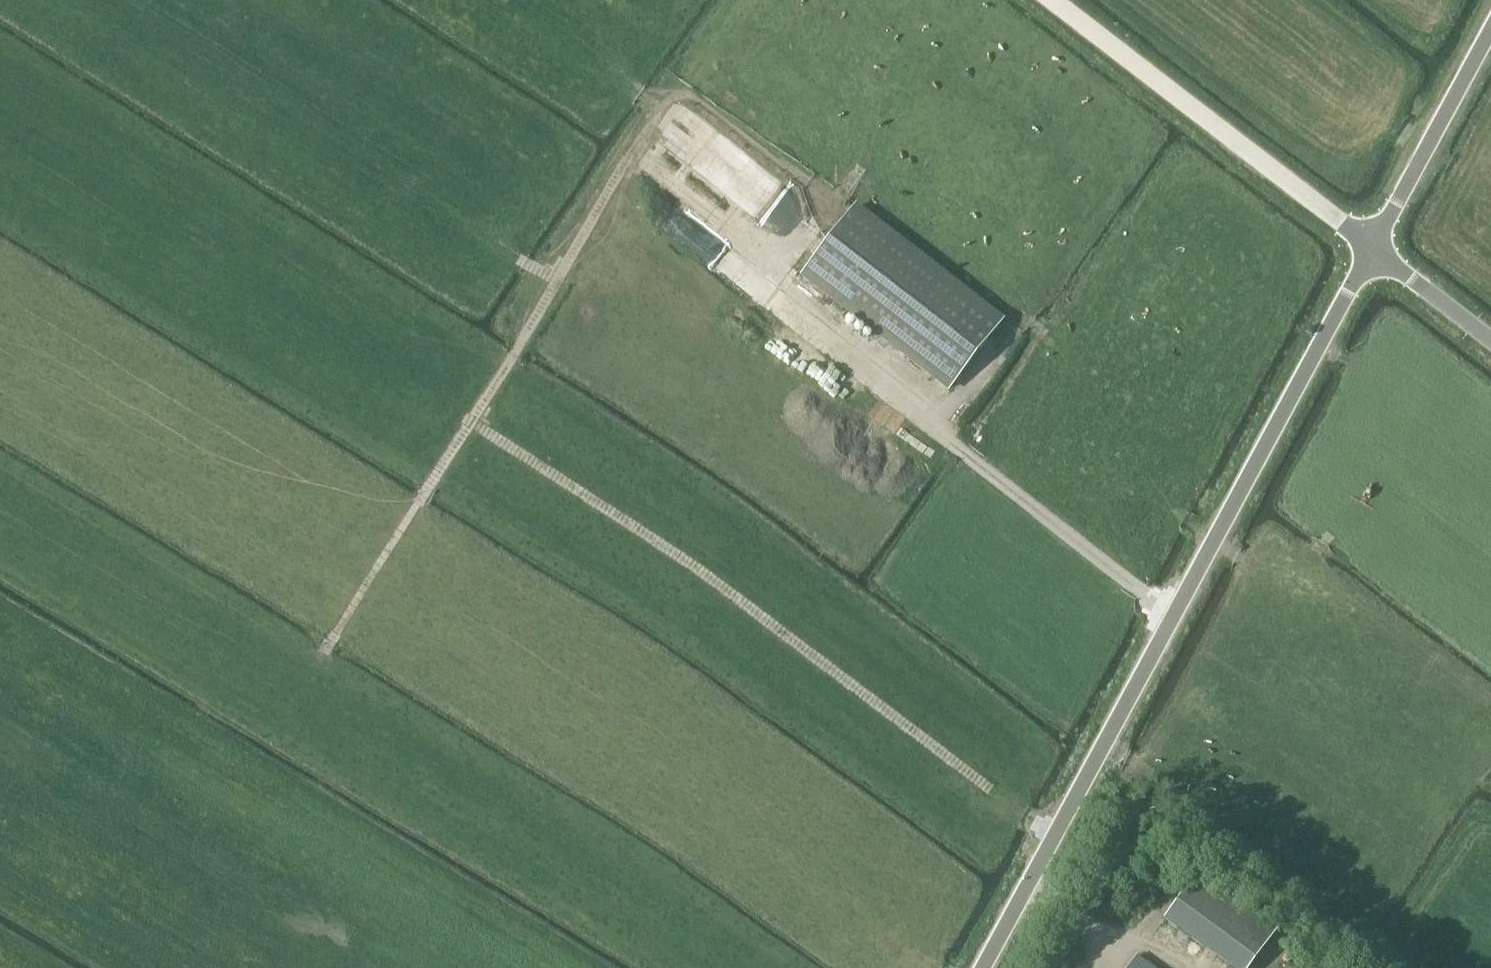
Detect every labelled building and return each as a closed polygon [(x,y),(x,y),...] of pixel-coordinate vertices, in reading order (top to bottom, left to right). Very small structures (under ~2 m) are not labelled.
[(1003,321),(856,206),(803,273),(950,388),(1003,321)] [(1137,956),(1128,967),(1154,967),(1137,956)]
